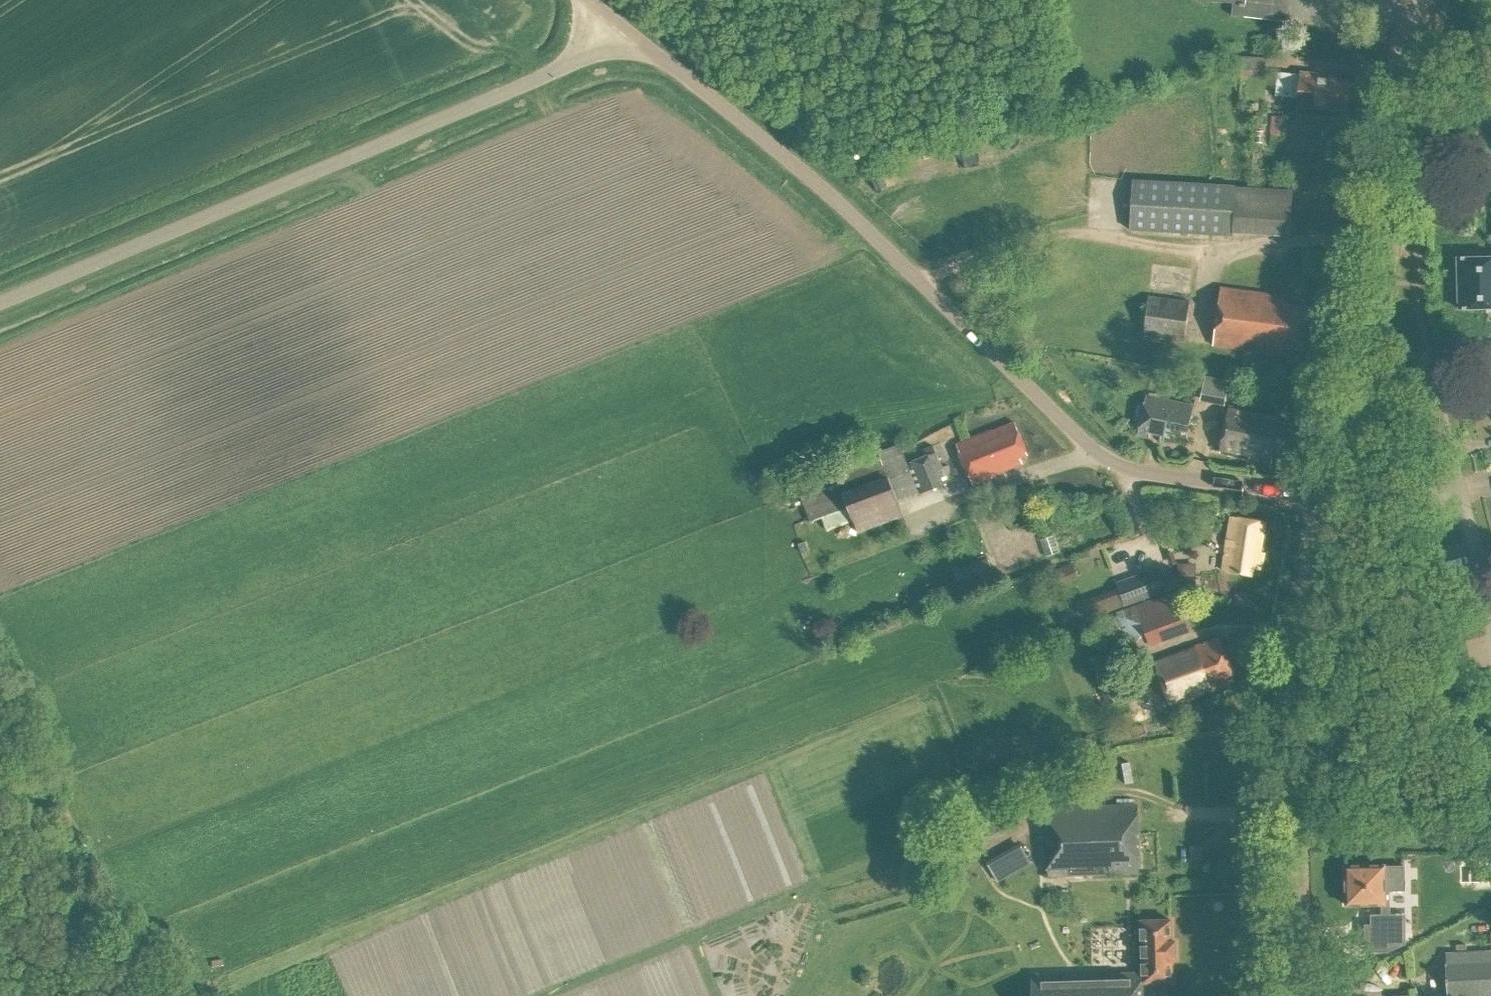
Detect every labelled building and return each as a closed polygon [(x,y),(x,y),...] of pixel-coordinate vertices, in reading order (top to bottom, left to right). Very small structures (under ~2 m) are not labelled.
[(1235,3),(1233,14),(1286,20),(1288,0),(1211,0),(1235,3)] [(1239,57),(1239,70),(1265,71),(1266,58),(1239,57)] [(1316,73),(1300,71),(1300,74),(1277,74),(1274,94),(1296,97),(1295,104),(1347,110),(1350,81),(1316,77),(1316,73)] [(1272,117),(1271,136),(1281,137),(1282,117),(1272,117)] [(1133,180),(1131,230),(1233,236),(1233,233),(1236,186),(1133,180)] [(1457,257),(1459,308),(1490,308),(1490,256),(1457,257)] [(1290,297),(1222,287),(1214,345),(1288,355),(1289,347),(1301,349),(1307,309),(1289,306),(1290,297)] [(1186,342),(1191,302),(1149,297),(1144,337),(1186,342)] [(1261,359),(1259,376),(1273,377),(1274,361),(1261,359)] [(1227,402),(1233,377),(1208,372),(1202,397),(1227,402)] [(1147,397),(1145,407),(1139,436),(1185,446),(1194,408),(1147,397)] [(1280,420),(1231,408),(1220,453),(1270,465),(1272,458),(1285,461),(1293,427),(1279,424),(1280,420)] [(1024,456),(1030,454),(1018,422),(987,434),(987,433),(958,444),(974,484),(1027,464),(1024,456)] [(930,454),(911,461),(906,463),(908,467),(900,470),(891,447),(879,452),(881,457),(840,473),(844,484),(841,485),(802,500),(812,526),(838,516),(842,526),(855,521),(858,520),(861,530),(906,514),(901,499),(919,492),(919,493),(951,480),(937,444),(928,448),(930,454)] [(1265,522),(1233,517),(1225,570),(1252,574),(1253,568),(1262,570),(1265,553),(1261,553),(1265,522)] [(806,542),(798,544),(802,553),(809,551),(806,542)] [(1054,571),(1061,586),(1080,578),(1073,563),(1054,571)] [(1162,579),(1167,592),(1179,587),(1196,587),(1196,563),(1179,564),(1179,573),(1174,574),(1162,579)] [(1089,620),(1125,607),(1126,607),(1166,592),(1157,567),(1117,582),(1119,588),(1082,602),(1089,620)] [(1128,649),(1149,642),(1151,646),(1193,631),(1178,590),(1116,613),(1118,617),(1106,621),(1113,640),(1124,637),(1128,649)] [(1236,680),(1220,636),(1156,661),(1173,707),(1205,694),(1204,692),(1236,680)] [(1213,696),(1203,701),(1207,711),(1217,707),(1213,696)] [(1050,874),(1110,872),(1140,871),(1138,806),(1048,809),(1050,874)] [(990,859),(999,877),(1034,861),(1026,843),(990,859)] [(1386,881),(1406,881),(1406,864),(1348,866),(1349,905),(1387,904),(1386,881)] [(1147,995),(1168,994),(1168,983),(1174,982),(1174,958),(1178,958),(1178,941),(1173,941),(1173,919),(1141,920),(1143,972),(1032,975),(1033,995),(1143,995),(1147,995)] [(1448,964),(1449,995),(1489,995),(1490,995),(1490,951),(1447,953),(1448,964)]
